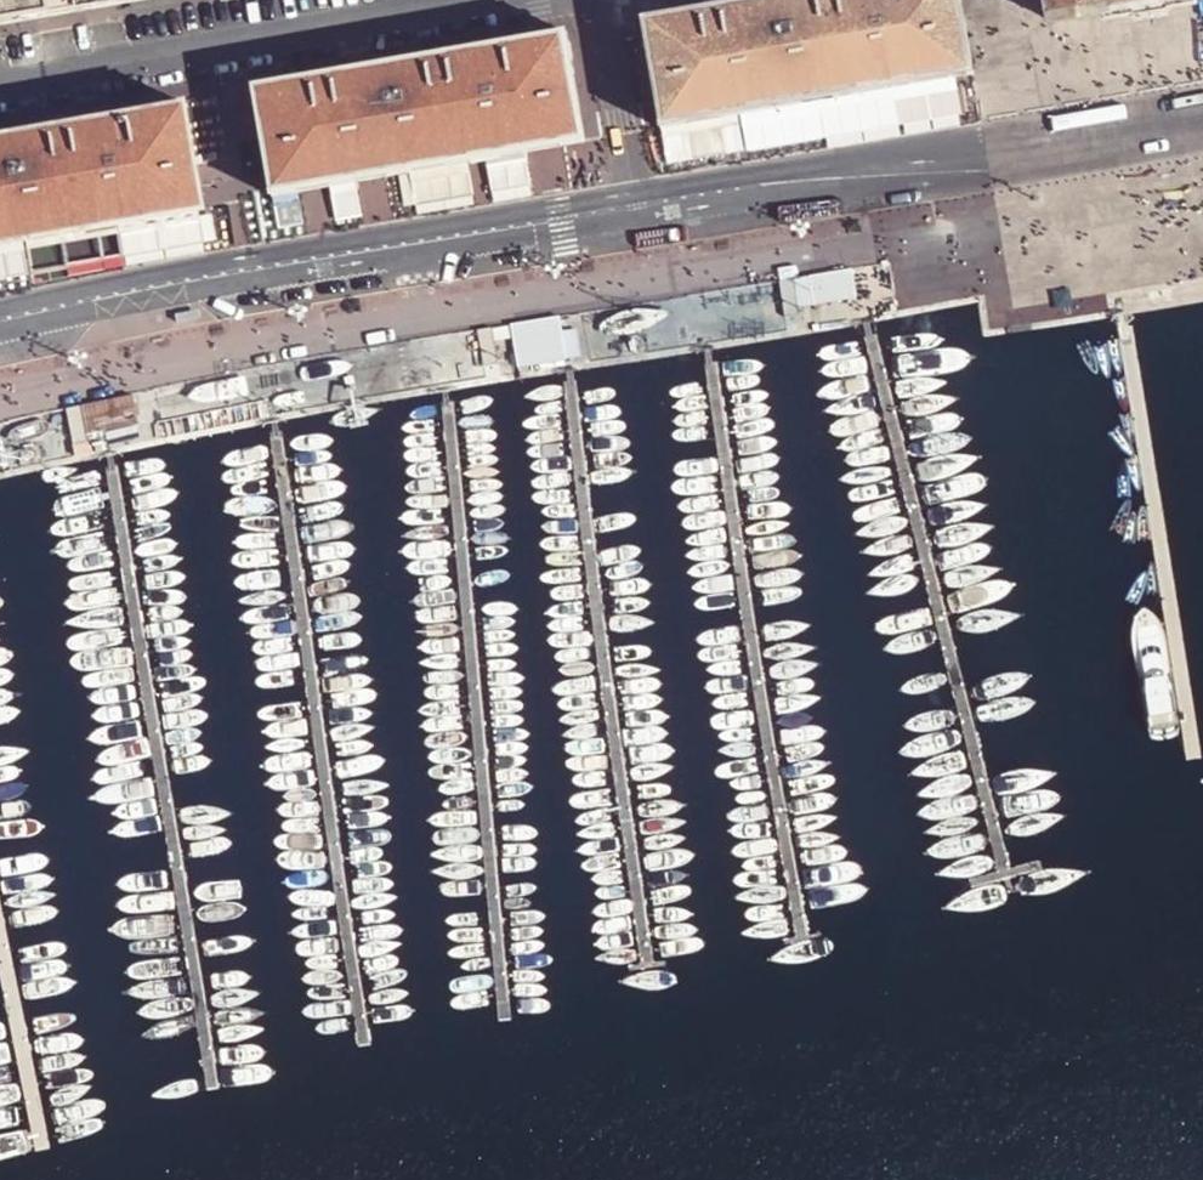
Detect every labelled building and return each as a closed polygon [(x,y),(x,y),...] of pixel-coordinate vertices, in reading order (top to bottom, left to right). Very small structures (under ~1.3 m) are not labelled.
[(5,21),(105,4),(128,0),(1,0),(5,21)] [(663,130),(679,127),(720,120),(750,114),(794,107),(833,100),(868,93),(904,87),(933,82),(959,77),(974,75),(968,40),(961,0),(757,0),(710,8),(643,20),(663,130)] [(1202,2),(1202,0),(1047,0),(1052,28),(1106,19),(1107,27),(1135,22),(1135,24),(1170,18),(1170,16),(1197,12),(1196,3),(1202,2)] [(254,88),(274,198),(289,195),(308,192),(328,188),(345,185),(366,182),(385,178),(405,175),(411,174),(429,170),(455,166),(471,163),(491,159),(507,157),(526,153),(543,150),(561,147),(575,145),(585,143),(567,33),(525,41),(415,60),(304,79),(254,88)] [(14,244),(35,240),(52,237),(74,233),(90,230),(113,226),(131,223),(152,219),(171,216),(189,213),(198,211),(178,101),(118,112),(4,132),(0,133),(0,246),(14,244)] [(455,166),(411,174),(416,206),(474,200),(471,163),(455,166)] [(855,269),(813,275),(817,303),(859,297),(855,269)] [(562,317),(514,325),(521,368),(569,360),(562,317)] [(132,395),(81,405),(87,434),(137,424),(132,395)]
